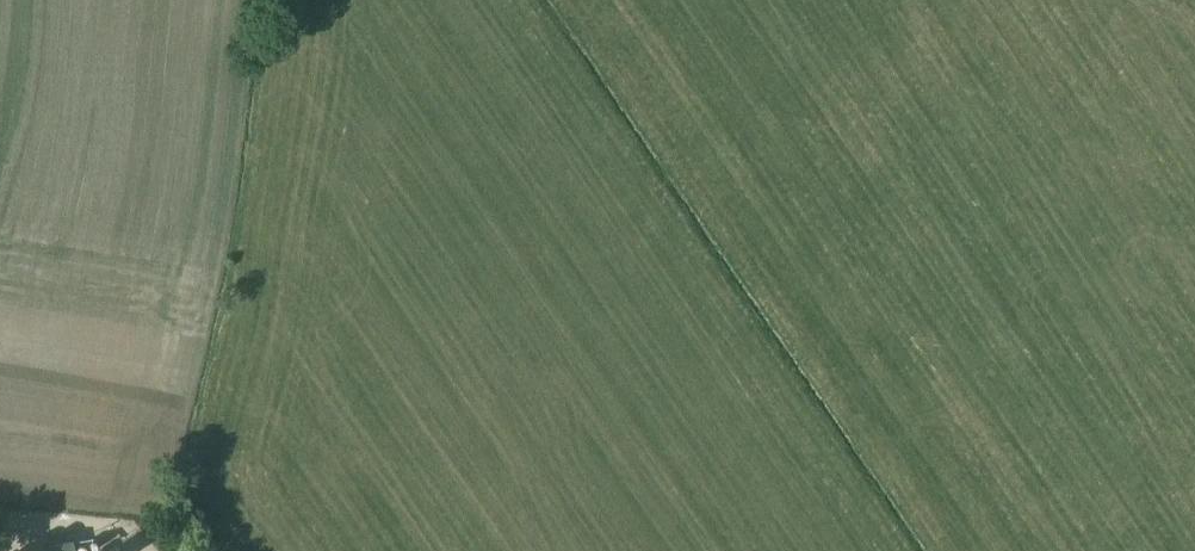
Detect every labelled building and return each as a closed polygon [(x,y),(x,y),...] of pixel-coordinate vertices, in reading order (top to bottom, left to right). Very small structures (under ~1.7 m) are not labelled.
[(60,538),(62,514),(0,510),(0,534),(60,538)]
